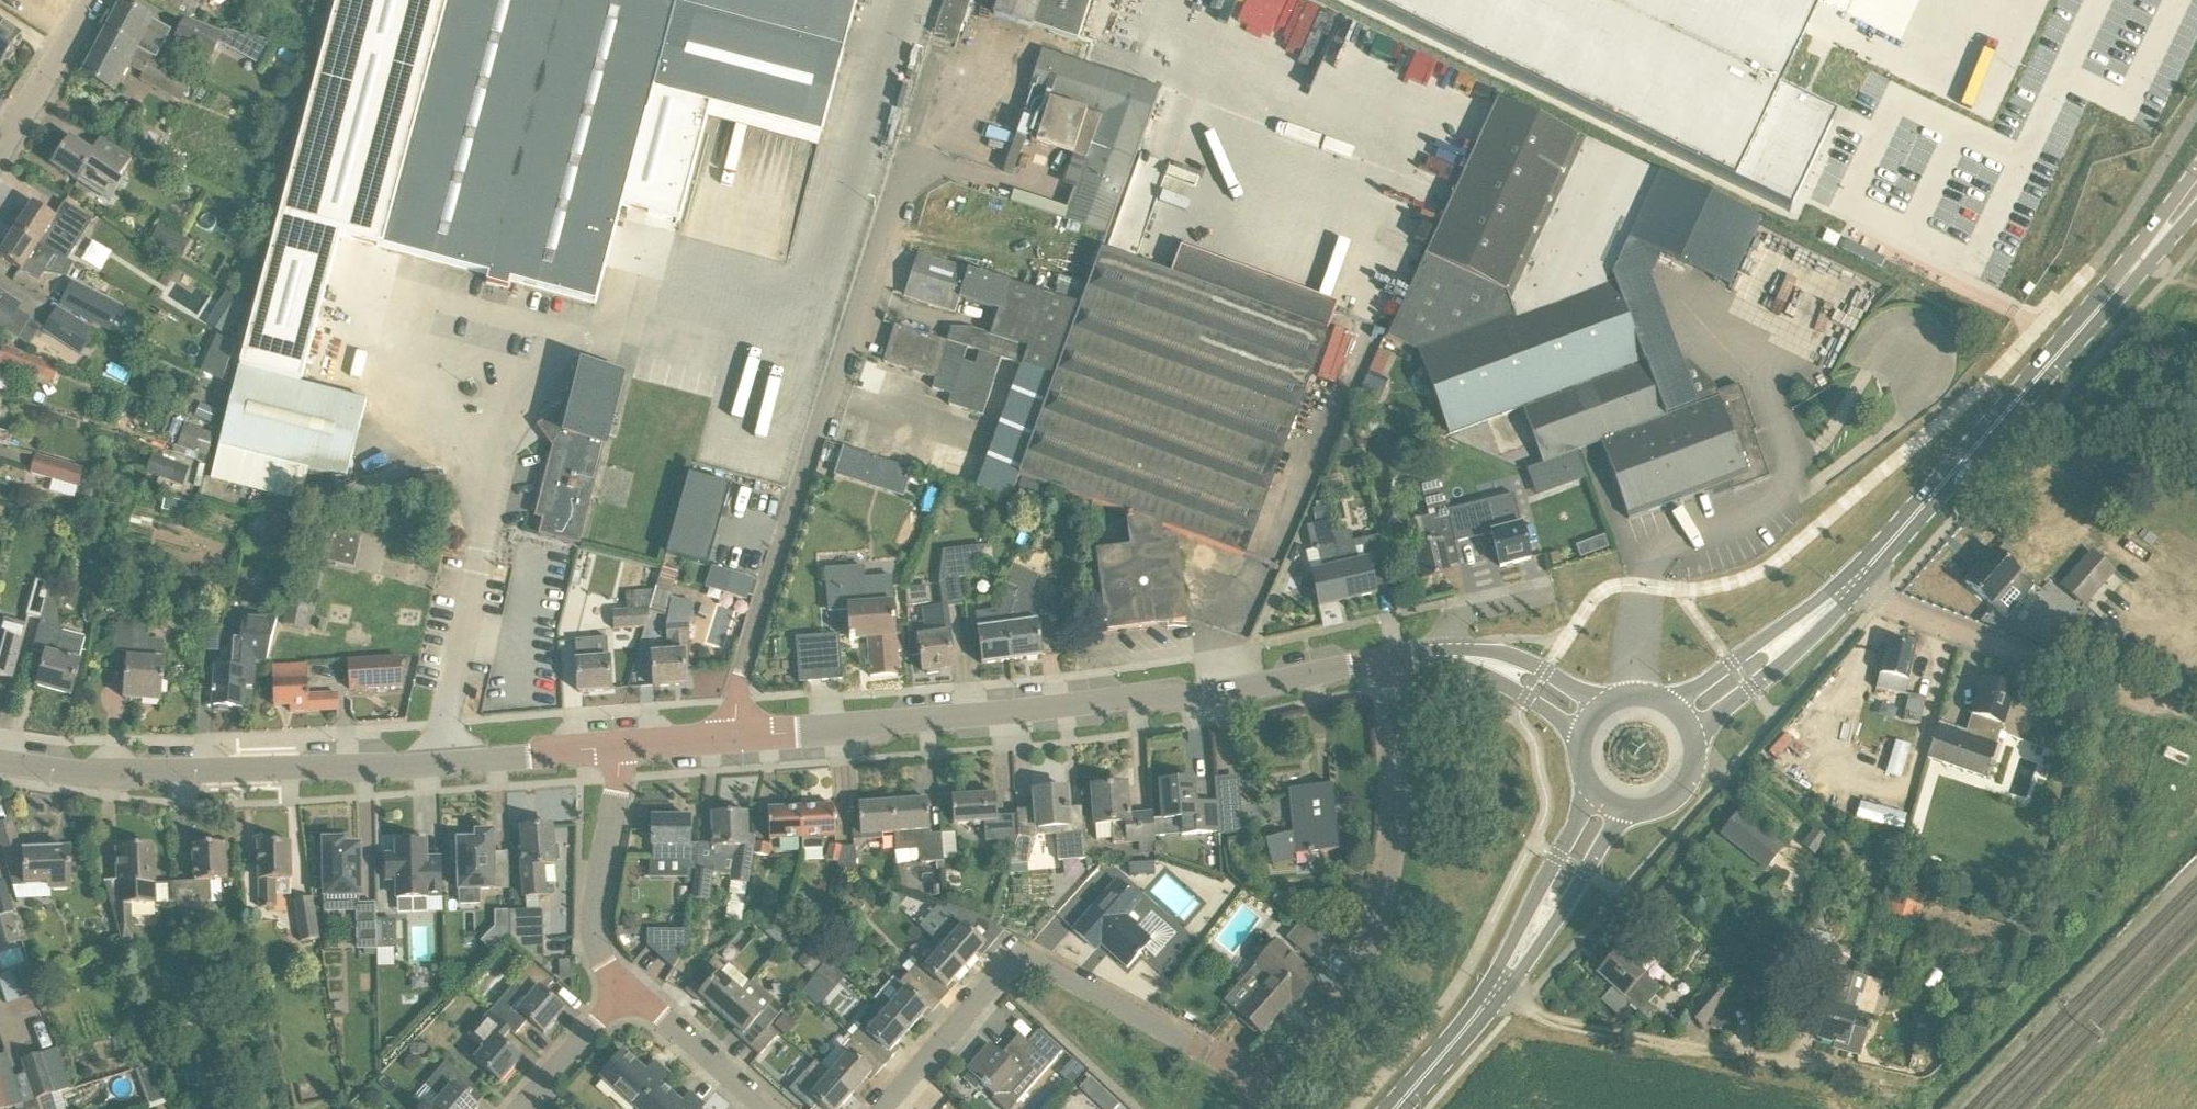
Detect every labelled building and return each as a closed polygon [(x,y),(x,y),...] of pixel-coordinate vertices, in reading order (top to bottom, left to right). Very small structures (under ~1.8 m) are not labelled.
[(180,16),(190,18),(195,14),(199,0),(153,0),(180,16)] [(443,23),(383,247),(490,275),(487,284),(509,290),(511,281),(596,303),(654,91),(669,103),(674,97),(710,106),(706,120),(818,149),(857,0),(449,0),(443,23)] [(934,35),(946,38),(945,43),(956,46),(971,0),(945,0),(934,35)] [(1085,20),(1091,0),(999,0),(995,14),(1078,41),(1085,20)] [(1786,209),(1791,211),(1836,117),(1779,90),(1821,2),(1822,2),(1823,0),(1351,0),(1786,209)] [(156,59),(172,30),(123,3),(107,32),(140,50),(153,57),(156,59)] [(187,19),(177,38),(212,56),(219,42),(233,50),(242,35),(226,30),(224,33),(187,19)] [(2,64),(20,36),(2,24),(0,23),(0,63),(2,64)] [(84,74),(117,92),(140,50),(107,32),(84,74)] [(1064,219),(1108,235),(1161,90),(1043,50),(1024,110),(1041,116),(1046,100),(1050,102),(1036,144),(1073,156),(1063,186),(1075,190),(1064,219)] [(156,59),(153,57),(144,74),(141,80),(153,87),(171,97),(183,74),(184,74),(166,64),(156,59)] [(308,83),(290,158),(331,168),(348,98),(322,92),(323,87),(308,83)] [(1613,268),(1657,174),(1499,99),(1426,255),(1388,337),(1418,352),(1449,436),(1523,409),(1544,464),(1577,452),(1602,442),(1630,518),(1731,481),(1734,489),(1769,476),(1747,416),(1751,415),(1739,385),(1733,387),(1730,378),(1714,384),(1716,390),(1667,408),(1613,268)] [(280,111),(280,112),(270,137),(283,142),(293,119),(292,118),(292,116),(280,111)] [(102,139),(93,152),(71,137),(53,165),(108,201),(123,179),(120,177),(132,159),(102,139)] [(340,190),(318,184),(287,176),(239,365),(252,368),(251,372),(240,369),(212,480),(300,502),(309,470),(347,479),(368,398),(292,379),(340,190)] [(66,203),(57,217),(34,203),(16,229),(57,255),(73,231),(82,237),(93,220),(66,203)] [(152,242),(174,253),(183,237),(160,226),(152,242)] [(57,255),(16,229),(0,254),(0,256),(39,282),(50,264),(70,273),(75,263),(57,255)] [(1327,333),(1337,305),(1181,248),(1171,276),(1101,250),(1081,306),(1056,376),(1020,475),(1019,476),(1125,515),(1129,549),(1098,553),(1108,631),(1187,621),(1177,543),(1163,544),(1161,526),(1245,557),(1252,536),(1328,333),(1327,333)] [(992,278),(939,261),(918,254),(905,296),(955,312),(960,299),(982,306),(992,278)] [(232,287),(237,276),(225,270),(220,281),(232,287)] [(60,306),(112,333),(125,308),(73,281),(60,306)] [(952,329),(948,342),(1001,358),(1022,365),(1056,376),(1081,306),(1010,283),(991,336),(971,329),(952,329)] [(204,303),(204,288),(182,288),(182,303),(204,303)] [(217,307),(237,320),(247,304),(227,291),(217,307)] [(1,298),(0,297),(0,332),(18,340),(32,318),(18,308),(20,305),(4,294),(1,298)] [(44,330),(67,344),(82,354),(96,332),(58,308),(44,330)] [(933,388),(952,394),(949,404),(983,415),(1001,358),(948,342),(895,325),(884,362),(936,378),(933,388)] [(1,362),(45,379),(51,362),(7,346),(1,362)] [(228,370),(208,362),(202,375),(224,384),(228,370)] [(541,534),(581,544),(622,374),(582,364),(573,401),(548,420),(558,432),(537,516),(545,518),(541,534)] [(1020,475),(1056,376),(1022,365),(978,488),(1010,500),(1019,476),(1020,475)] [(1382,377),(1369,372),(1360,392),(1380,401),(1389,380),(1382,377)] [(213,423),(218,410),(201,403),(196,416),(213,423)] [(197,454),(205,432),(185,425),(178,447),(197,454)] [(13,434),(0,430),(0,444),(9,446),(13,434)] [(1354,450),(1352,439),(1337,443),(1340,454),(1354,450)] [(842,446),(833,474),(904,496),(912,467),(842,446)] [(1544,464),(1527,470),(1538,497),(1587,479),(1577,452),(1544,464)] [(84,469),(75,466),(37,455),(32,473),(79,487),(84,469)] [(162,458),(155,476),(173,482),(184,486),(190,468),(179,464),(162,458)] [(1019,488),(1032,493),(1036,483),(1022,478),(1019,488)] [(81,485),(77,497),(90,501),(94,488),(81,485)] [(1442,485),(1441,485),(1425,490),(1423,491),(1429,517),(1408,522),(1422,582),(1450,575),(1448,567),(1442,543),(1455,540),(1448,511),(1442,485)] [(684,488),(662,568),(705,580),(727,499),(684,488)] [(1501,567),(1531,559),(1514,495),(1448,511),(1455,540),(1456,543),(1492,533),(1501,567)] [(190,504),(165,498),(162,511),(187,517),(190,504)] [(1326,505),(1325,505),(1317,507),(1314,508),(1317,523),(1329,520),(1326,505)] [(1348,599),(1334,535),(1335,534),(1332,521),(1307,526),(1313,550),(1306,552),(1319,606),(1348,599)] [(319,560),(356,568),(363,536),(326,528),(319,560)] [(1359,561),(1352,530),(1335,534),(1334,535),(1348,599),(1378,592),(1376,586),(1391,583),(1385,555),(1359,561)] [(1605,535),(1589,541),(1593,553),(1610,547),(1605,535)] [(943,550),(939,581),(969,577),(986,546),(943,550)] [(2091,551),(2060,584),(2084,606),(2115,573),(2113,570),(2118,565),(2098,547),(2093,553),(2091,551)] [(2034,586),(2010,565),(1994,551),(1983,562),(1981,560),(1974,567),(1977,570),(1966,582),(2007,618),(2034,586)] [(748,600),(754,579),(713,566),(707,587),(748,600)] [(878,590),(865,590),(864,567),(826,570),(829,612),(848,611),(850,640),(855,640),(855,638),(869,637),(871,676),(899,674),(898,652),(892,578),(878,579),(878,590)] [(667,613),(679,573),(662,568),(656,591),(649,612),(665,616),(665,613),(667,613)] [(36,581),(27,617),(41,620),(51,584),(36,581)] [(1019,589),(1005,584),(1001,593),(1016,599),(1019,589)] [(905,589),(908,607),(933,604),(930,586),(911,589),(905,589)] [(1043,656),(1034,588),(1019,589),(1016,599),(1008,624),(1012,660),(1043,656)] [(606,613),(607,630),(645,628),(649,612),(656,591),(627,594),(625,602),(627,602),(628,612),(606,613)] [(1001,593),(995,608),(1011,613),(1016,599),(1001,593)] [(84,638),(62,632),(55,596),(49,594),(33,650),(47,654),(38,686),(71,695),(81,661),(78,660),(84,638)] [(283,626),(302,630),(307,606),(288,602),(283,626)] [(954,668),(951,646),(946,606),(922,609),(926,634),(919,635),(924,672),(927,672),(928,674),(940,672),(939,670),(954,668)] [(256,686),(258,665),(258,662),(267,663),(277,619),(245,616),(242,641),(234,640),(232,664),(216,662),(213,693),(215,694),(214,705),(219,706),(219,709),(228,709),(228,707),(236,708),(237,700),(246,701),(248,686),(256,686)] [(27,626),(5,620),(3,629),(4,629),(2,637),(0,636),(0,675),(12,679),(27,626)] [(691,637),(690,623),(665,625),(666,640),(672,640),(673,652),(667,652),(652,653),(653,665),(655,687),(687,684),(686,667),(688,667),(686,638),(691,637)] [(1008,624),(1002,625),(979,628),(977,628),(982,664),(1012,660),(1008,624)] [(164,681),(164,676),(165,660),(163,660),(163,651),(147,650),(148,627),(116,625),(115,651),(129,652),(125,699),(143,700),(143,694),(160,696),(160,701),(161,701),(162,681),(164,681)] [(612,690),(610,668),(606,630),(575,633),(576,639),(579,692),(612,690)] [(842,679),(841,657),(839,635),(805,637),(806,648),(808,681),(842,679)] [(797,648),(806,648),(805,637),(796,638),(797,648)] [(1877,689),(1905,695),(1905,694),(1909,680),(1908,680),(1916,648),(1888,642),(1881,675),(1880,675),(1877,689)] [(350,689),(403,686),(401,658),(348,662),(350,689)] [(339,694),(317,695),(308,695),(307,665),(273,667),(275,706),(291,705),(291,712),(339,709),(339,694)] [(2004,725),(2009,711),(2016,690),(1984,679),(1966,731),(1939,722),(1927,758),(1985,778),(2003,725),(2004,725)] [(1927,698),(1910,695),(1905,720),(1922,724),(1927,698)] [(2168,754),(2188,763),(2196,743),(2196,739),(2179,730),(2168,754)] [(1161,782),(1163,819),(1160,819),(1161,836),(1181,834),(1182,836),(1220,833),(1221,833),(1219,807),(1218,802),(1196,804),(1196,802),(1194,780),(1161,782)] [(1128,813),(1128,807),(1126,785),(1093,787),(1096,826),(1112,825),(1114,843),(1126,842),(1126,844),(1139,843),(1154,842),(1155,842),(1155,836),(1153,817),(1152,811),(1128,813)] [(1293,855),(1312,853),(1339,850),(1333,785),(1289,788),(1293,832),(1267,840),(1274,866),(1295,860),(1293,855)] [(1069,812),(1069,811),(1068,789),(1034,792),(1036,809),(1017,810),(1017,814),(1019,838),(1016,847),(1010,865),(1029,864),(1037,839),(1039,835),(1057,834),(1058,861),(1086,859),(1082,811),(1069,812)] [(997,795),(952,797),(954,825),(985,823),(986,835),(986,841),(999,840),(999,847),(1016,847),(1019,838),(1017,814),(998,816),(997,795)] [(931,834),(930,821),(928,799),(893,802),(895,833),(896,851),(920,850),(921,864),(937,862),(943,862),(942,833),(931,834)] [(882,834),(895,833),(893,802),(859,804),(860,823),(853,824),(854,841),(883,839),(882,834)] [(836,837),(836,828),(835,806),(802,808),(803,839),(804,850),(823,849),(823,838),(836,837)] [(1221,833),(1220,833),(1220,835),(1226,835),(1244,834),(1241,806),(1219,807),(1221,833)] [(770,841),(803,839),(802,808),(769,809),(770,841)] [(748,836),(747,834),(747,812),(713,813),(714,842),(699,844),(696,869),(692,898),(710,901),(713,875),(732,877),(731,881),(749,883),(753,854),(755,843),(756,836),(748,836)] [(667,817),(667,814),(667,813),(650,813),(650,826),(653,826),(653,845),(653,860),(680,860),(680,869),(696,869),(699,844),(690,844),(690,817),(679,817),(679,816),(676,816),(676,817),(667,817)] [(1721,835),(1766,869),(1783,848),(1738,813),(1721,835)] [(558,846),(554,846),(552,825),(548,826),(545,823),(539,823),(536,827),(522,828),(524,849),(522,849),(527,910),(510,911),(511,942),(545,969),(543,910),(541,910),(540,895),(545,895),(543,865),(555,864),(555,860),(559,860),(558,846)] [(70,850),(25,851),(25,853),(22,853),(13,824),(0,828),(0,841),(17,898),(49,897),(49,892),(71,891),(70,850)] [(1814,854),(1826,837),(1816,829),(1804,846),(1814,854)] [(459,841),(459,863),(460,891),(510,890),(509,855),(494,855),(493,833),(477,833),(477,841),(474,841),(470,838),(466,838),(462,841),(459,841)] [(427,842),(419,842),(419,837),(404,837),(404,843),(396,843),(397,855),(387,855),(387,880),(397,880),(398,898),(428,898),(428,897),(443,897),(442,864),(427,865),(427,842)] [(360,846),(345,846),(345,841),(325,841),(325,849),(319,849),(320,864),(325,863),(326,896),(361,895),(360,846)] [(1154,842),(1153,852),(1168,856),(1168,850),(1167,844),(1167,841),(1158,842),(1155,842),(1154,842)] [(292,896),(291,864),(290,842),(259,843),(261,909),(277,908),(277,896),(292,896)] [(755,843),(753,854),(770,856),(772,845),(755,843)] [(227,880),(226,865),(225,844),(194,845),(196,881),(174,882),(175,914),(175,915),(180,915),(180,920),(183,920),(183,928),(194,927),(193,918),(213,918),(211,881),(227,880)] [(839,864),(843,847),(830,844),(827,859),(839,864)] [(843,847),(839,864),(836,874),(858,882),(855,846),(843,847)] [(162,915),(175,914),(174,882),(154,883),(153,847),(118,848),(119,882),(106,882),(123,944),(133,941),(132,918),(155,917),(155,903),(162,903),(162,915)] [(1153,861),(1129,864),(1130,876),(1154,874),(1153,861)] [(1141,954),(1141,953),(1154,938),(1141,927),(1154,913),(1141,902),(1141,901),(1118,880),(1074,929),(1096,950),(1101,944),(1128,968),(1141,954)] [(14,913),(5,882),(0,884),(0,917),(14,913)] [(1754,899),(1766,914),(1778,905),(1777,903),(1785,897),(1775,884),(1767,890),(1766,890),(1754,899)] [(865,906),(850,893),(840,905),(855,918),(865,906)] [(314,896),(295,900),(301,942),(321,938),(314,896)] [(808,917),(812,901),(796,897),(792,913),(808,917)] [(1901,898),(1895,916),(1918,923),(1924,906),(1901,898)] [(359,948),(377,948),(376,904),(358,904),(359,948)] [(991,932),(996,926),(986,917),(949,905),(946,911),(944,912),(943,911),(924,930),(943,947),(943,946),(966,967),(985,946),(988,949),(998,938),(991,932)] [(377,948),(395,947),(396,947),(395,920),(377,921),(377,948)] [(776,923),(775,922),(774,921),(765,932),(781,945),(790,935),(789,934),(776,923)] [(800,930),(810,940),(818,932),(807,922),(800,930)] [(689,925),(648,925),(647,941),(673,964),(688,940),(689,925)] [(508,939),(496,926),(481,941),(494,953),(508,939)] [(1335,946),(1308,929),(1295,945),(1318,965),(1335,946)] [(23,942),(20,933),(2,939),(5,947),(23,942)] [(1318,977),(1301,963),(1276,941),(1254,965),(1268,978),(1238,1012),(1262,1033),(1293,997),(1297,1001),(1318,977)] [(948,988),(966,967),(943,946),(943,947),(924,967),(919,962),(909,973),(942,1002),(951,991),(948,988)] [(801,958),(815,970),(824,960),(810,948),(801,958)] [(1640,952),(1631,962),(1619,950),(1598,973),(1614,988),(1603,1001),(1618,1015),(1630,1002),(1650,1020),(1657,1011),(1649,1003),(1662,989),(1645,974),(1654,964),(1640,952)] [(722,1015),(743,992),(722,973),(726,968),(715,958),(686,991),(697,1001),(701,997),(722,1015)] [(571,980),(571,960),(560,961),(561,980),(571,980)] [(44,964),(30,968),(32,976),(46,973),(44,964)] [(533,964),(490,1013),(511,1031),(516,1035),(529,1020),(545,1033),(565,1010),(545,992),(554,982),(533,964)] [(29,994),(20,967),(0,973),(0,984),(6,1001),(29,994)] [(1860,1055),(1868,1026),(1854,1022),(1856,1015),(1862,1017),(1873,979),(1836,969),(1827,1001),(1828,1001),(1817,1039),(1848,1047),(1847,1051),(1860,1055)] [(817,1003),(832,985),(818,973),(803,991),(817,1003)] [(932,1013),(942,1002),(909,973),(899,984),(904,989),(886,1010),(909,1030),(928,1009),(932,1013)] [(1731,996),(1735,992),(1718,978),(1688,1014),(1703,1026),(1730,995),(1731,996)] [(780,1015),(769,1005),(775,998),(753,980),(743,992),(722,1015),(743,1034),(740,1038),(750,1047),(769,1027),(780,1015)] [(909,1030),(886,1010),(877,1002),(858,1023),(862,1027),(853,1037),(885,1066),(895,1055),(891,1051),(909,1030)] [(502,1082),(522,1059),(501,1041),(511,1031),(490,1013),(469,1036),(484,1049),(475,1059),(502,1082)] [(786,1037),(797,1024),(785,1013),(774,1026),(786,1037)] [(760,1056),(778,1035),(769,1027),(750,1047),(760,1056)] [(1004,1108),(1012,1108),(1052,1063),(1062,1052),(1038,1031),(1028,1042),(1019,1034),(1009,1046),(1012,1049),(1005,1057),(990,1044),(968,1069),(996,1095),(992,1099),(1004,1108)] [(876,1077),(885,1066),(853,1037),(846,1045),(850,1048),(828,1071),(853,1094),(872,1073),(876,1077)] [(411,1054),(427,1056),(429,1045),(412,1044),(411,1054)] [(638,1108),(660,1084),(669,1074),(656,1062),(647,1072),(624,1052),(602,1076),(638,1108)] [(0,1055),(0,1077),(10,1108),(16,1106),(24,1104),(15,1076),(7,1053),(0,1055)] [(27,1103),(53,1094),(41,1054),(22,1060),(26,1073),(15,1076),(24,1104),(27,1103)] [(1086,1068),(1074,1057),(1059,1074),(1071,1084),(1086,1068)] [(821,1065),(821,1066),(816,1061),(806,1072),(821,1085),(811,1096),(826,1108),(840,1108),(853,1094),(828,1071),(821,1065)] [(466,1079),(447,1062),(426,1086),(440,1099),(432,1108),(433,1108),(478,1108),(479,1108),(457,1089),(466,1079)] [(139,1072),(151,1104),(168,1098),(155,1066),(139,1072)] [(10,1108),(0,1077),(0,1108),(6,1108),(10,1108)] [(1092,1100),(1102,1089),(1090,1077),(1079,1088),(1092,1100)] [(660,1084),(638,1108),(700,1108),(704,1104),(691,1093),(682,1104),(660,1084)]
